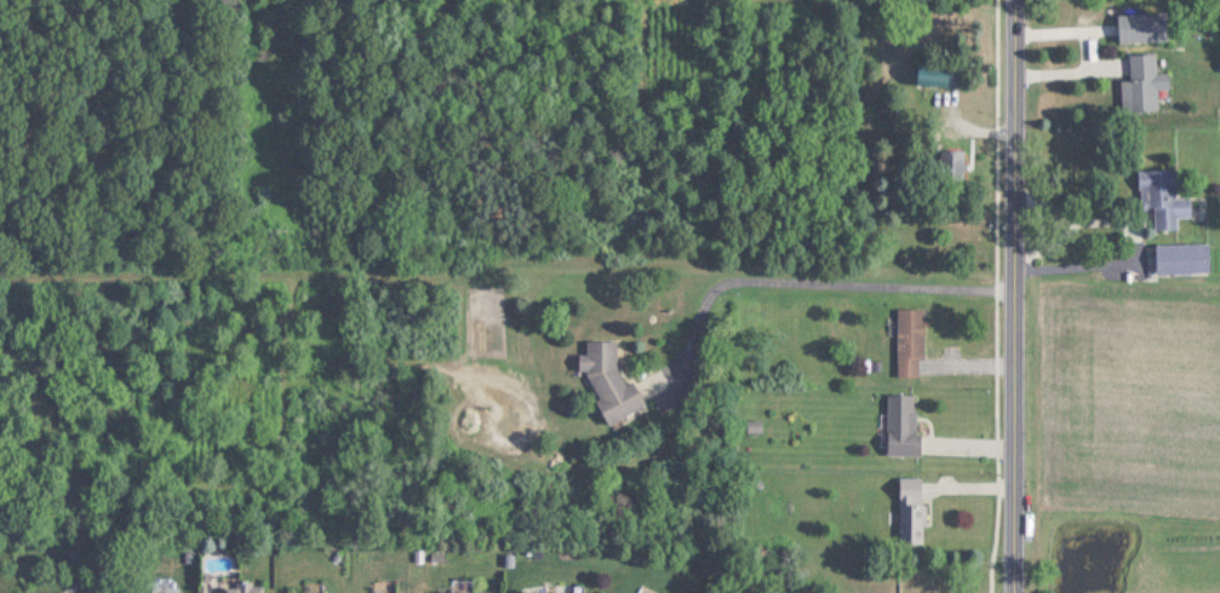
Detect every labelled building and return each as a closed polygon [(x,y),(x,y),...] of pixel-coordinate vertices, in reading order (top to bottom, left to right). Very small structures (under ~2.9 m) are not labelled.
[(1119,13),(1119,42),(1168,42),(1168,13),(1119,13)] [(1131,54),(1131,79),(1122,80),(1123,111),(1159,110),(1158,90),(1170,90),(1169,73),(1157,73),(1156,53),(1131,54)] [(916,86),(955,86),(955,64),(916,64),(916,86)] [(1140,170),(1141,208),(1156,208),(1156,229),(1178,229),(1178,217),(1193,216),(1192,197),(1179,197),(1178,169),(1140,170)] [(1156,245),(1156,272),(1210,272),(1210,245),(1156,245)] [(898,377),(924,377),(924,309),(898,309),(898,377)] [(645,405),(634,382),(624,382),(617,367),(617,340),(586,340),(586,352),(577,356),(577,370),(585,370),(597,395),(597,401),(608,423),(645,405)] [(918,393),(887,393),(887,455),(918,455),(918,393)] [(900,543),(924,543),(924,485),(900,485),(900,543)] [(219,585),(219,592),(263,592),(263,585),(219,585)]
